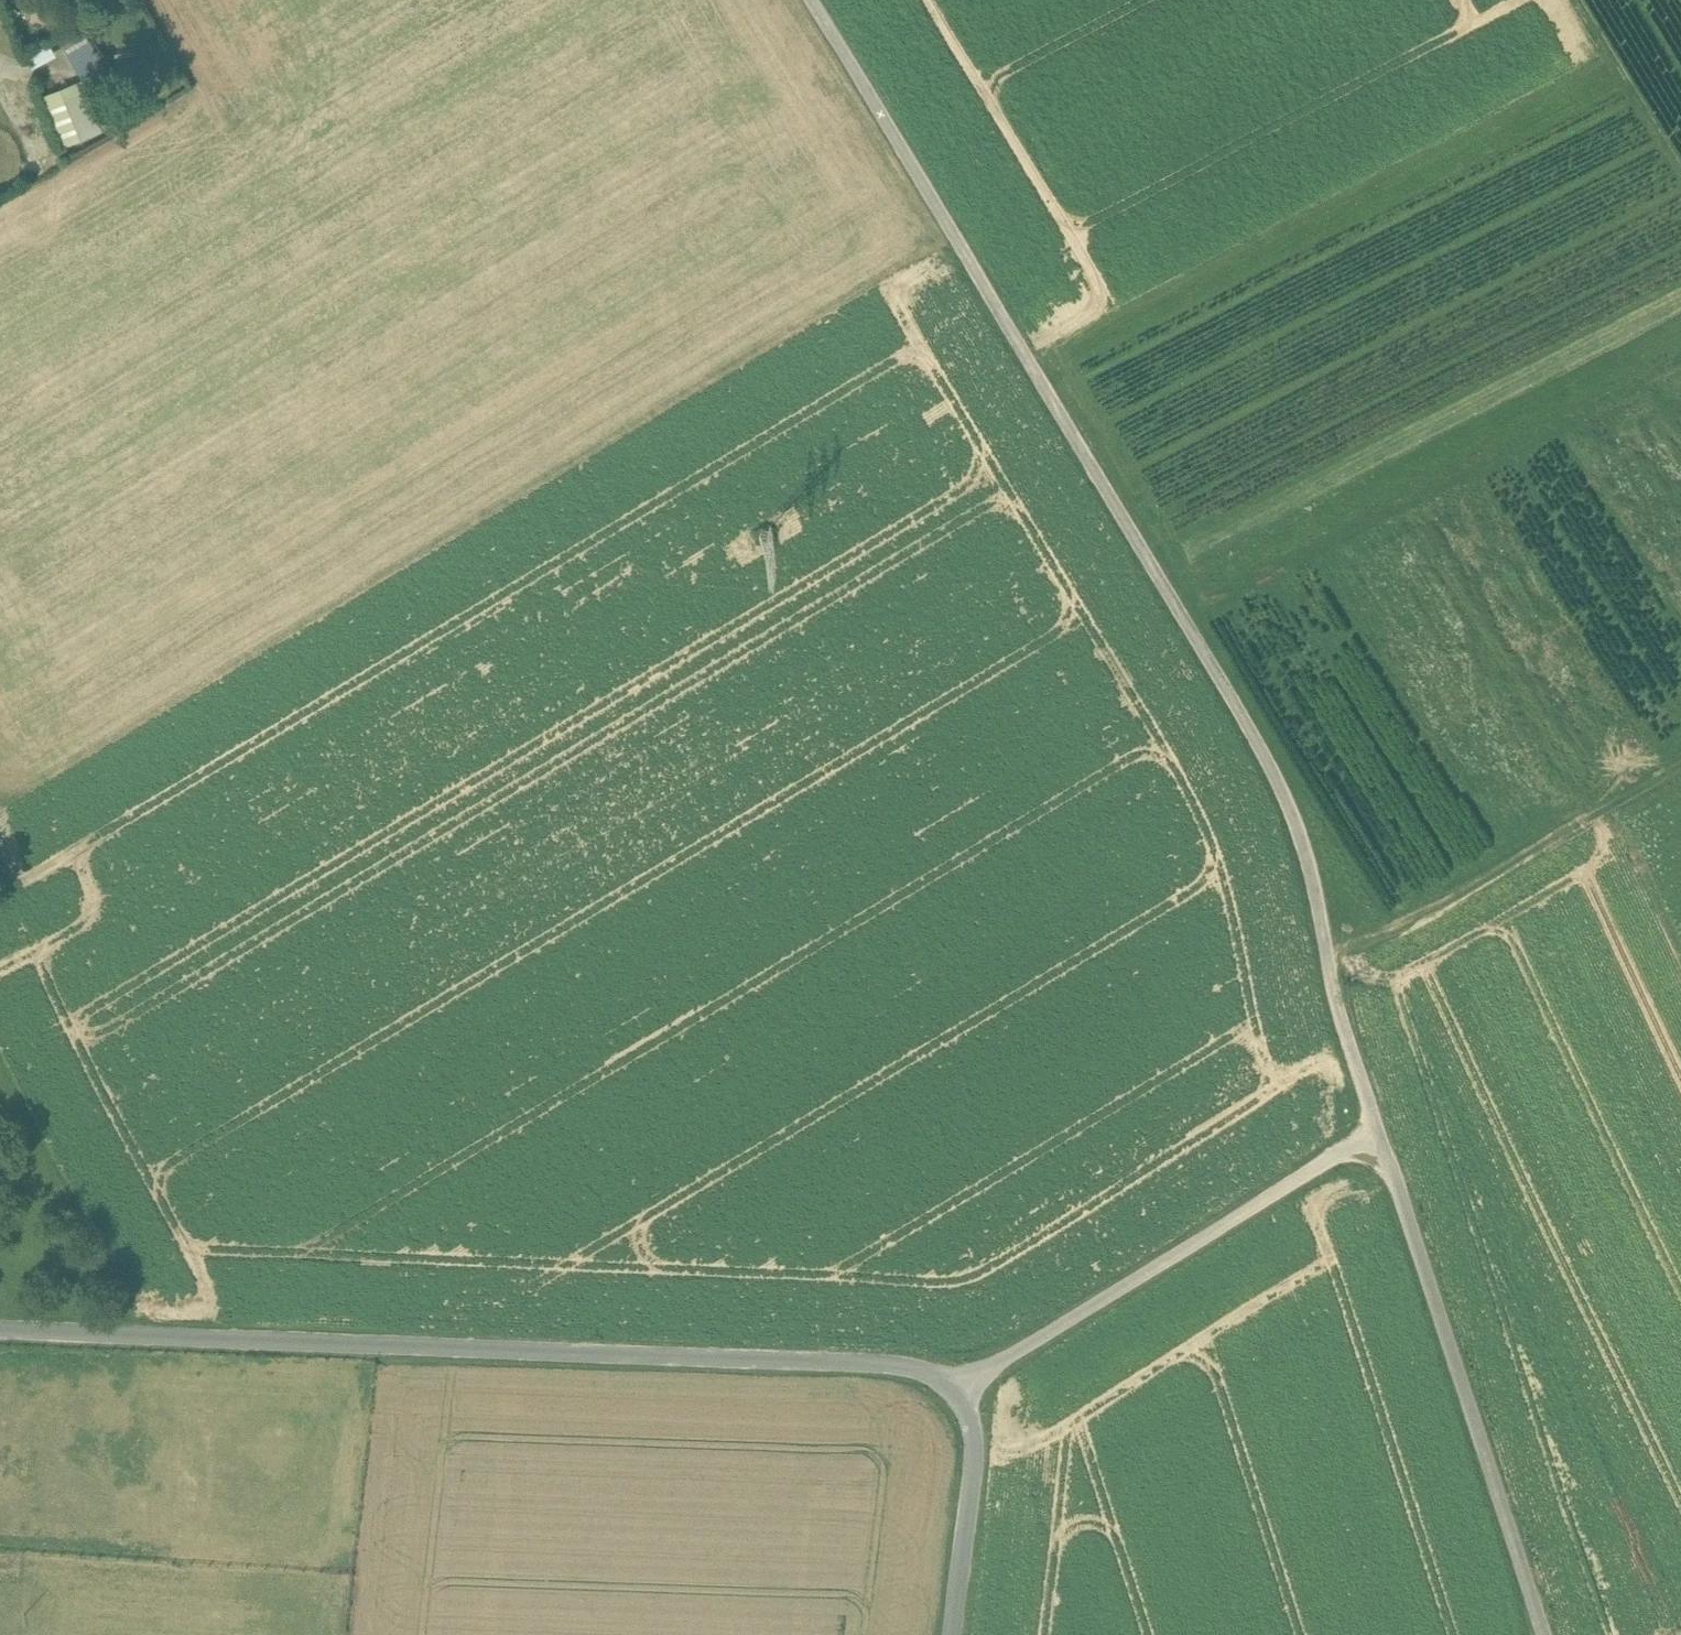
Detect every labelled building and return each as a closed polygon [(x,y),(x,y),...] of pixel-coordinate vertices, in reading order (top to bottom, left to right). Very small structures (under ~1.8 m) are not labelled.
[(57,36),(81,72),(103,58),(79,21),(57,36)] [(49,40),(26,50),(32,63),(55,53),(49,40)] [(63,146),(103,130),(84,80),(107,70),(104,61),(79,71),(64,76),(67,82),(42,91),(63,146)]
